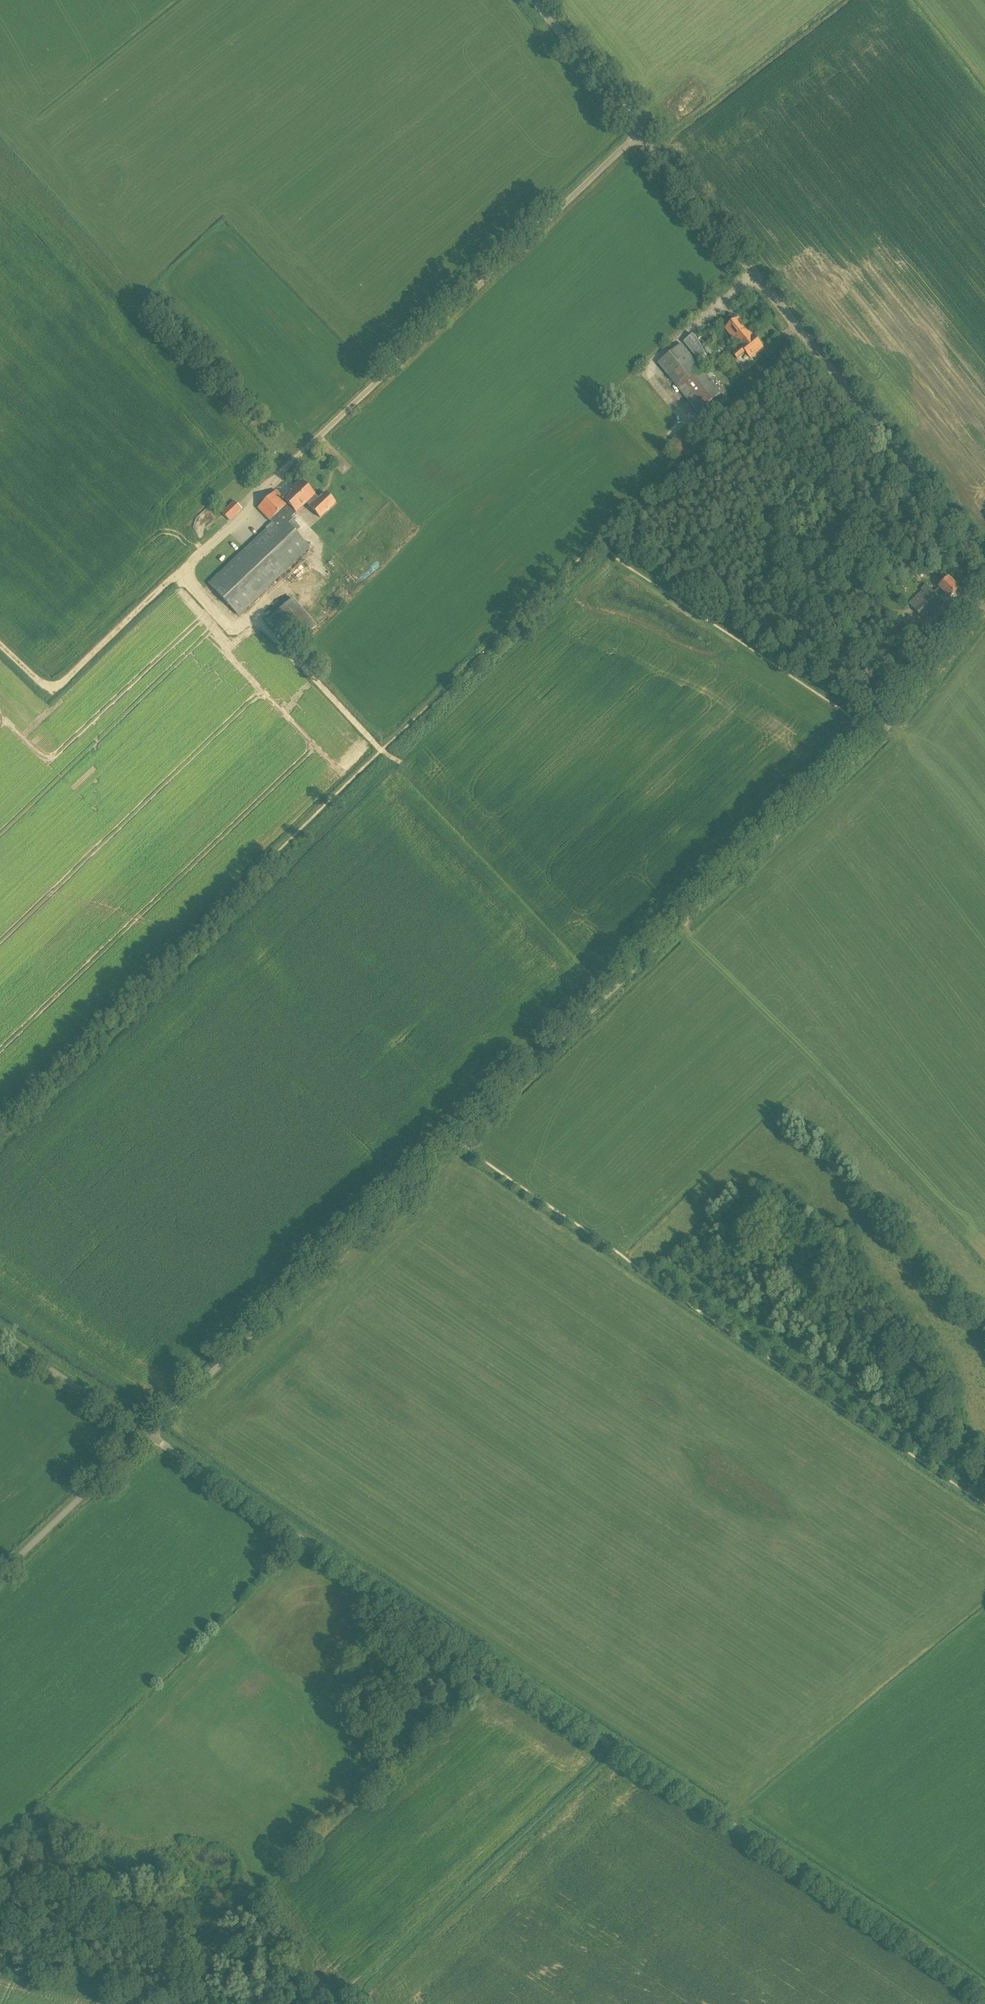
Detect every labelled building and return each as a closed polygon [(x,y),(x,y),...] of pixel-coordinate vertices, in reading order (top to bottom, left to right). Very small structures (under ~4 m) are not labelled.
[(753,337),(738,319),(726,328),(740,345),(732,352),(738,359),(746,352),(751,358),(763,348),(754,336),(753,337)] [(692,331),(683,340),(698,358),(705,352),(699,340),(692,331)] [(698,412),(722,393),(693,358),(682,344),(658,363),(670,378),(698,412)] [(659,380),(653,385),(666,399),(672,394),(659,380)] [(318,499),(314,495),(301,481),(283,497),(276,490),(258,507),(271,522),(241,551),(209,583),(238,615),(309,548),(295,533),(300,528),(290,518),(306,503),(320,517),(335,503),(325,493),(318,499)] [(229,521),(242,509),(234,500),(221,512),(229,521)] [(307,515),(313,523),(319,517),(312,510),(307,515)] [(889,573),(903,560),(898,555),(884,568),(889,573)] [(950,597),(959,588),(949,577),(939,587),(940,587),(934,593),(932,590),(927,595),(922,590),(909,603),(923,618),(941,600),(939,598),(945,592),(950,597)]
